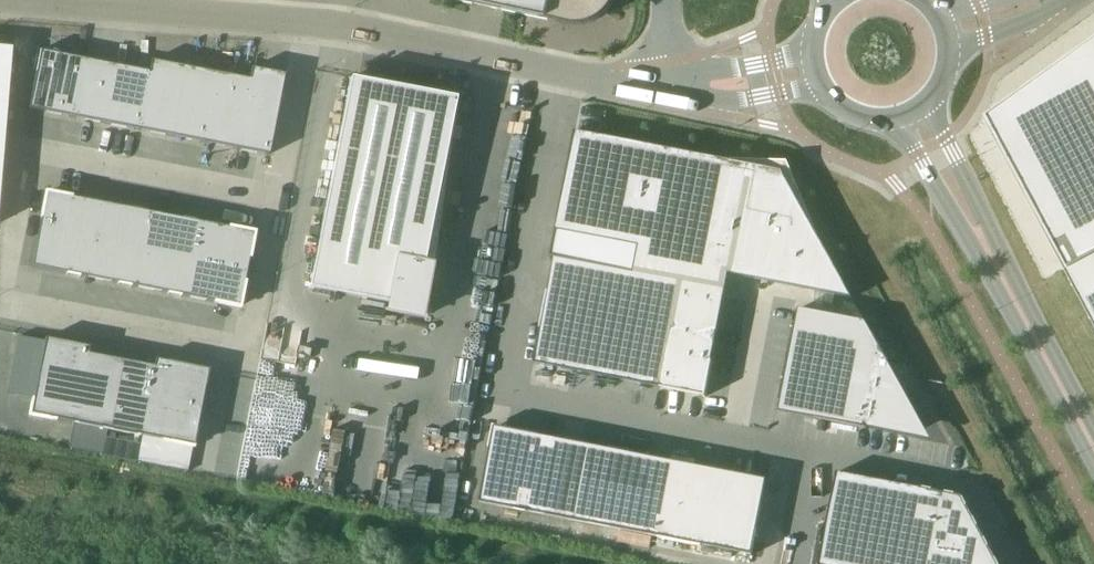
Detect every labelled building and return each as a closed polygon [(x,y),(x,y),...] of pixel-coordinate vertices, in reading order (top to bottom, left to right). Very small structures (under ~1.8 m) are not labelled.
[(548,20),(548,19),(591,22),(608,10),(614,0),(454,0),(548,20)] [(988,121),(1067,268),(1063,269),(1093,327),(1093,45),(988,121)] [(11,48),(0,47),(0,175),(11,48)] [(40,50),(29,109),(268,155),(283,74),(251,68),(249,78),(151,60),(149,71),(40,50)] [(429,268),(429,269),(422,268),(455,98),(349,78),(309,287),(386,302),(384,311),(421,318),(431,268),(429,268)] [(555,257),(534,363),(660,388),(705,397),(712,361),(729,274),(852,298),(781,171),(575,131),(555,230),(550,257),(555,257)] [(253,233),(47,193),(32,267),(238,307),(253,233)] [(799,308),(779,412),(872,429),(872,427),(907,434),(913,434),(916,433),(918,431),(919,428),(919,425),(919,422),(918,420),(890,370),(892,369),(866,321),(799,308)] [(44,338),(29,415),(141,437),(139,444),(136,462),(187,472),(207,370),(154,360),(153,367),(87,354),(88,347),(44,338)] [(68,448),(102,454),(105,437),(106,431),(73,424),(68,448)] [(567,519),(582,444),(494,427),(480,502),(567,519)] [(136,462),(139,444),(105,437),(102,454),(101,456),(135,463),(136,462)] [(655,536),(669,461),(582,444),(567,519),(655,536)] [(767,479),(669,461),(655,536),(752,555),(767,479)] [(819,563),(997,563),(961,496),(837,472),(819,563)]
